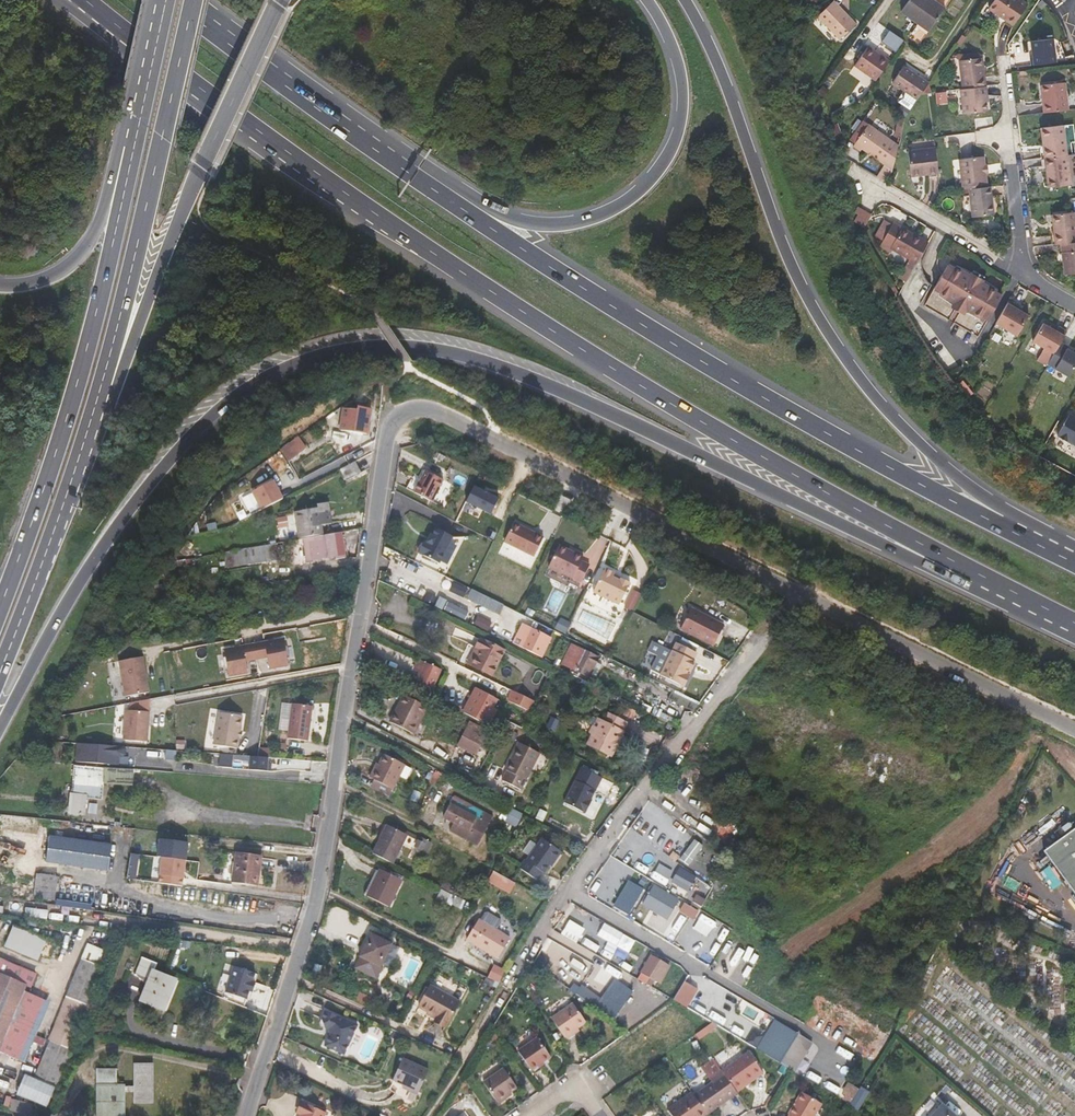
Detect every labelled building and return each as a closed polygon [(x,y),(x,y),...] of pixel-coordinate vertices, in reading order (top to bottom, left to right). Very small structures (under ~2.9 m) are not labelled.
[(795,0),(793,6),(799,9),(801,2),(795,0)] [(857,24),(834,0),(817,16),(840,39),(857,24)] [(901,11),(929,31),(945,8),(934,0),(909,0),(901,11)] [(1028,4),(1022,0),(994,0),(988,8),(1013,25),(1028,4)] [(962,35),(957,42),(961,45),(966,37),(962,35)] [(1031,39),(1032,63),(1057,62),(1055,38),(1031,39)] [(888,62),(867,47),(853,66),(875,81),(888,62)] [(986,86),(983,57),(979,58),(967,59),(963,60),(959,60),(962,89),(986,86)] [(926,81),(901,64),(890,81),(905,91),(898,101),(899,103),(910,111),(929,83),(926,81)] [(1068,110),(1065,82),(1041,85),(1044,113),(1068,110)] [(988,111),(987,102),(986,96),(988,95),(986,86),(962,89),(960,89),(963,114),(988,111)] [(935,93),(930,97),(934,101),(939,97),(935,93)] [(892,170),(899,145),(869,124),(853,146),(860,151),(862,149),(892,170)] [(1067,155),(1064,125),(1041,127),(1045,157),(1067,155)] [(939,173),(936,147),(908,151),(912,176),(939,173)] [(1067,155),(1045,157),(1049,187),(1063,185),(1074,184),(1074,154),(1067,155)] [(988,187),(986,174),(985,175),(984,164),(985,164),(984,156),(959,159),(963,190),(969,189),(988,187)] [(992,214),(990,197),(991,196),(990,186),(988,187),(969,189),(973,217),(992,214)] [(853,219),(865,226),(873,214),(861,206),(853,219)] [(883,208),(880,214),(886,217),(889,211),(883,208)] [(1074,212),(1052,214),(1056,244),(1061,244),(1074,242),(1074,214),(1074,212)] [(886,219),(876,235),(882,239),(892,223),(886,219)] [(928,243),(902,228),(893,223),(880,246),(891,253),(893,250),(911,260),(903,274),(909,278),(928,243)] [(1061,244),(1064,274),(1074,273),(1074,242),(1061,244)] [(997,291),(982,282),(984,279),(972,273),(971,275),(956,267),(955,269),(949,265),(938,285),(944,289),(943,290),(957,299),(969,306),(984,314),(985,312),(991,316),(1002,296),(996,292),(997,291)] [(969,306),(957,299),(956,301),(968,308),(969,306)] [(1009,300),(996,323),(1017,335),(1029,315),(1016,307),(1017,305),(1009,300)] [(1033,341),(1043,346),(1036,358),(1048,365),(1048,364),(1061,342),(1067,331),(1059,326),(1056,330),(1043,323),(1033,341)] [(1061,342),(1048,364),(1070,376),(1074,367),(1074,353),(1067,348),(1069,346),(1061,342)] [(371,409),(358,407),(357,410),(343,408),(340,430),(365,434),(366,426),(369,427),(371,409)] [(1070,414),(1058,435),(1074,444),(1074,417),(1070,414)] [(294,444),(276,458),(282,466),(301,452),(294,444)] [(362,445),(324,465),(329,475),(340,469),(355,461),(367,455),(362,445)] [(274,456),(269,460),(273,465),(277,474),(284,470),(282,466),(276,458),(274,456)] [(355,461),(340,469),(346,481),(361,473),(355,461)] [(443,480),(425,471),(414,493),(432,502),(443,480)] [(252,490),(261,509),(284,499),(276,479),(252,490)] [(499,499),(474,487),(466,503),(491,515),(499,499)] [(299,539),(323,535),(321,523),(332,521),(329,500),(318,502),(319,508),(295,512),(299,539)] [(544,537),(514,522),(504,541),(534,556),(544,537)] [(452,537),(435,528),(428,543),(424,541),(424,542),(420,543),(417,549),(419,552),(418,553),(439,563),(452,537)] [(332,534),(303,539),(306,561),(335,556),(332,534)] [(277,544),(225,553),(226,567),(279,560),(277,544)] [(500,554),(532,566),(535,556),(504,545),(500,554)] [(568,551),(559,546),(548,567),(581,583),(589,566),(581,562),(583,559),(573,554),(573,555),(568,553),(568,551)] [(614,574),(604,569),(593,592),(619,605),(630,584),(621,579),(620,582),(612,578),(614,574)] [(435,583),(462,596),(465,589),(438,576),(435,583)] [(634,611),(642,593),(632,589),(625,607),(634,611)] [(504,606),(471,590),(467,600),(499,616),(504,606)] [(389,591),(386,600),(398,606),(402,598),(389,591)] [(555,592),(548,611),(556,614),(563,595),(555,592)] [(450,604),(447,613),(466,618),(469,610),(450,604)] [(700,614),(691,609),(680,630),(713,647),(724,626),(705,617),(704,619),(699,616),(700,614)] [(475,617),(472,624),(487,631),(490,625),(475,617)] [(522,623),(512,643),(521,647),(531,627),(522,623)] [(551,638),(531,627),(521,647),(542,658),(551,638)] [(485,641),(480,639),(467,663),(472,666),(485,641)] [(287,640),(258,645),(260,660),(271,658),(273,669),(291,666),(287,640)] [(504,651),(485,641),(472,666),(491,676),(504,651)] [(695,653),(675,643),(659,675),(682,687),(688,675),(685,674),(688,669),(690,670),(694,662),(691,661),(695,653)] [(571,644),(560,664),(572,670),(582,649),(571,644)] [(258,645),(228,650),(233,677),(252,673),(250,662),(260,660),(258,645)] [(582,649),(572,670),(570,674),(577,677),(579,674),(589,678),(599,658),(582,649)] [(380,671),(382,661),(372,656),(371,666),(380,671)] [(146,657),(122,661),(129,697),(152,693),(146,657)] [(440,670),(425,664),(414,688),(429,696),(440,670)] [(497,709),(493,707),(497,700),(477,689),(464,713),(485,724),(489,717),(492,719),(497,709)] [(530,710),(535,700),(513,690),(508,700),(530,710)] [(393,724),(414,734),(428,707),(404,695),(398,705),(401,707),(393,724)] [(699,703),(681,698),(677,709),(679,710),(690,711),(694,709),(695,709),(697,707),(698,705),(699,703)] [(295,704),(289,738),(309,741),(315,707),(295,704)] [(401,707),(398,705),(390,722),(393,724),(401,707)] [(155,742),(157,713),(133,711),(131,741),(155,742)] [(592,736),(588,745),(611,756),(624,731),(628,723),(609,714),(604,722),(600,720),(592,736)] [(245,719),(222,715),(217,745),(240,749),(245,719)] [(600,720),(597,718),(589,734),(593,736),(600,720)] [(470,721),(466,727),(485,737),(488,730),(470,721)] [(485,737),(466,727),(457,745),(476,755),(485,737)] [(76,762),(118,766),(120,746),(78,743),(76,762)] [(540,754),(519,743),(513,753),(515,754),(507,771),(502,780),(521,790),(540,754)] [(515,754),(513,753),(505,770),(507,771),(515,754)] [(272,758),(223,754),(222,768),(248,770),(271,772),(272,758)] [(374,768),(369,777),(393,790),(406,765),(384,754),(379,764),(376,769),(374,768)] [(104,769),(75,766),(74,777),(74,784),(103,787),(103,783),(104,779),(104,769)] [(248,770),(222,768),(221,776),(247,778),(248,770)] [(134,771),(104,769),(104,779),(103,783),(133,785),(134,771)] [(455,781),(436,771),(430,783),(449,793),(455,781)] [(596,790),(576,780),(564,802),(588,814),(592,807),(588,805),(596,790)] [(74,784),(73,785),(71,813),(85,815),(86,798),(102,800),(103,788),(103,787),(74,784)] [(494,816),(455,796),(443,818),(453,823),(449,831),(477,846),(494,816)] [(424,844),(387,824),(372,853),(394,864),(403,845),(420,853),(424,844)] [(111,845),(50,836),(46,862),(108,871),(111,845)] [(519,867),(539,882),(562,851),(541,836),(519,867)] [(162,839),(159,883),(185,885),(189,841),(162,839)] [(681,859),(690,865),(704,845),(695,839),(681,859)] [(1049,865),(1074,901),(1074,846),(1049,865)] [(262,856),(236,852),(235,862),(234,866),(232,881),(232,883),(258,886),(262,856)] [(152,880),(159,881),(161,856),(131,854),(128,878),(138,879),(141,856),(154,858),(152,880)] [(232,881),(234,866),(235,862),(226,861),(223,880),(232,881)] [(672,882),(690,891),(697,875),(680,866),(672,882)] [(367,897),(380,869),(378,868),(364,895),(367,897)] [(392,875),(380,869),(367,897),(389,907),(402,880),(403,877),(393,872),(392,875)] [(506,878),(491,870),(487,877),(501,885),(506,878)] [(58,877),(37,874),(34,897),(52,900),(53,887),(57,887),(58,877)] [(513,882),(506,878),(501,885),(509,889),(513,882)] [(444,880),(441,888),(450,893),(454,885),(444,880)] [(675,908),(694,920),(700,911),(655,883),(643,903),(668,919),(675,908)] [(456,896),(441,889),(438,894),(453,902),(453,901),(461,905),(462,903),(463,901),(455,897),(456,896)] [(633,889),(621,908),(630,913),(642,895),(633,889)] [(675,924),(665,918),(659,927),(668,934),(675,924)] [(578,942),(586,928),(570,919),(562,933),(578,942)] [(511,939),(479,921),(468,941),(476,946),(489,953),(500,959),(511,939)] [(46,940),(15,926),(6,946),(37,959),(46,940)] [(392,944),(371,933),(360,957),(355,968),(377,979),(382,968),(381,967),(392,944)] [(608,937),(603,946),(625,960),(636,943),(620,933),(615,942),(608,937)] [(87,946),(66,997),(88,1006),(109,955),(87,946)] [(487,957),(489,953),(476,946),(474,950),(487,957)] [(651,955),(641,972),(659,983),(670,966),(651,955)] [(149,980),(140,1001),(162,1010),(175,979),(154,971),(157,964),(142,958),(135,975),(149,980)] [(0,959),(0,960),(0,1052),(12,1058),(38,997),(24,991),(26,986),(31,988),(36,975),(0,959)] [(497,966),(490,978),(500,984),(507,971),(497,966)] [(259,977),(236,967),(226,993),(247,1000),(249,993),(252,994),(259,977)] [(617,1018),(634,988),(614,977),(603,997),(582,985),(576,995),(617,1018)] [(462,999),(467,989),(454,984),(450,993),(462,999)] [(430,985),(418,1007),(428,1013),(436,1017),(448,1024),(460,1002),(430,985)] [(680,988),(673,998),(680,1003),(687,991),(680,988)] [(82,1031),(92,1008),(88,1006),(66,997),(49,1039),(50,1040),(73,1049),(74,1050),(82,1031)] [(575,1030),(578,1028),(587,1022),(573,1002),(551,1018),(566,1040),(577,1033),(575,1030)] [(908,1003),(901,1019),(905,1022),(916,1010),(908,1003)] [(357,1025),(325,1010),(321,1019),(324,1028),(328,1029),(329,1034),(324,1045),(343,1054),(357,1025)] [(436,1017),(428,1013),(427,1014),(435,1019),(433,1022),(445,1029),(448,1024),(436,1017)] [(1005,1024),(996,1017),(993,1021),(1001,1028),(1005,1024)] [(767,1031),(773,1035),(781,1023),(774,1019),(767,1031)] [(104,1025),(88,1022),(86,1029),(102,1033),(104,1025)] [(773,1035),(767,1046),(783,1056),(797,1033),(781,1023),(773,1035)] [(401,1034),(394,1031),(391,1038),(397,1040),(401,1034)] [(551,1057),(538,1037),(518,1051),(531,1070),(551,1057)] [(73,1049),(50,1040),(34,1078),(56,1087),(73,1049)] [(749,1052),(722,1070),(736,1090),(763,1071),(749,1052)] [(660,1061),(663,1065),(669,1061),(666,1056),(660,1061)] [(429,1070),(403,1058),(393,1080),(404,1085),(419,1092),(429,1070)] [(710,1079),(722,1070),(714,1059),(702,1067),(710,1079)] [(97,1069),(97,1115),(125,1115),(125,1092),(135,1092),(135,1103),(153,1103),(152,1064),(135,1064),(135,1086),(125,1086),(125,1085),(117,1085),(117,1069),(97,1069)] [(497,1102),(510,1092),(517,1087),(504,1068),(483,1082),(497,1102)] [(736,1090),(722,1070),(710,1079),(712,1082),(694,1095),(706,1112),(708,1114),(738,1093),(736,1090)] [(845,1094),(842,1100),(850,1105),(859,1089),(848,1082),(841,1092),(845,1094)] [(419,1092),(404,1085),(402,1089),(417,1096),(419,1092)] [(802,1091),(788,1114),(789,1114),(788,1115),(814,1115),(822,1103),(802,1091)] [(512,1094),(510,1092),(497,1102),(498,1104),(512,1094)] [(692,1092),(667,1109),(672,1115),(700,1115),(706,1112),(694,1095),(692,1092)] [(21,1101),(12,1099),(9,1110),(17,1113),(21,1101)] [(21,1101),(17,1113),(28,1115),(31,1115),(35,1105),(21,1101)] [(326,1113),(304,1103),(299,1114),(301,1115),(325,1115),(326,1113)] [(942,1104),(931,1115),(956,1115),(942,1104)]
